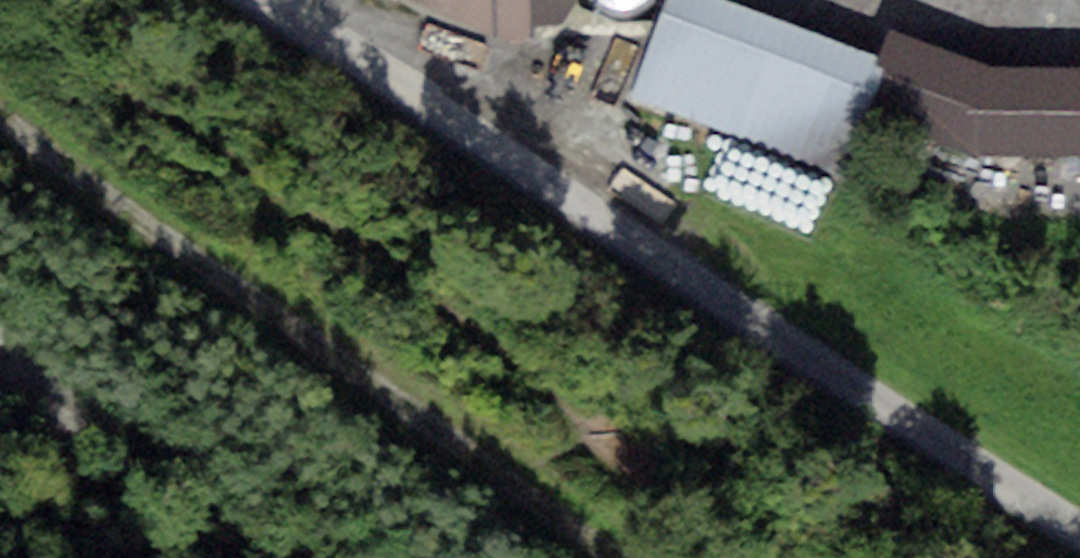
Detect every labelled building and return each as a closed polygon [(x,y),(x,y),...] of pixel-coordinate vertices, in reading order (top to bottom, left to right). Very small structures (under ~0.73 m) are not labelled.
[(493,41),(491,0),(393,0),(493,41)] [(727,0),(667,0),(628,103),(832,178),(859,106),(878,56),(727,0)] [(878,56),(859,106),(977,155),(1079,155),(1079,71),(989,68),(889,29),(878,56)]
